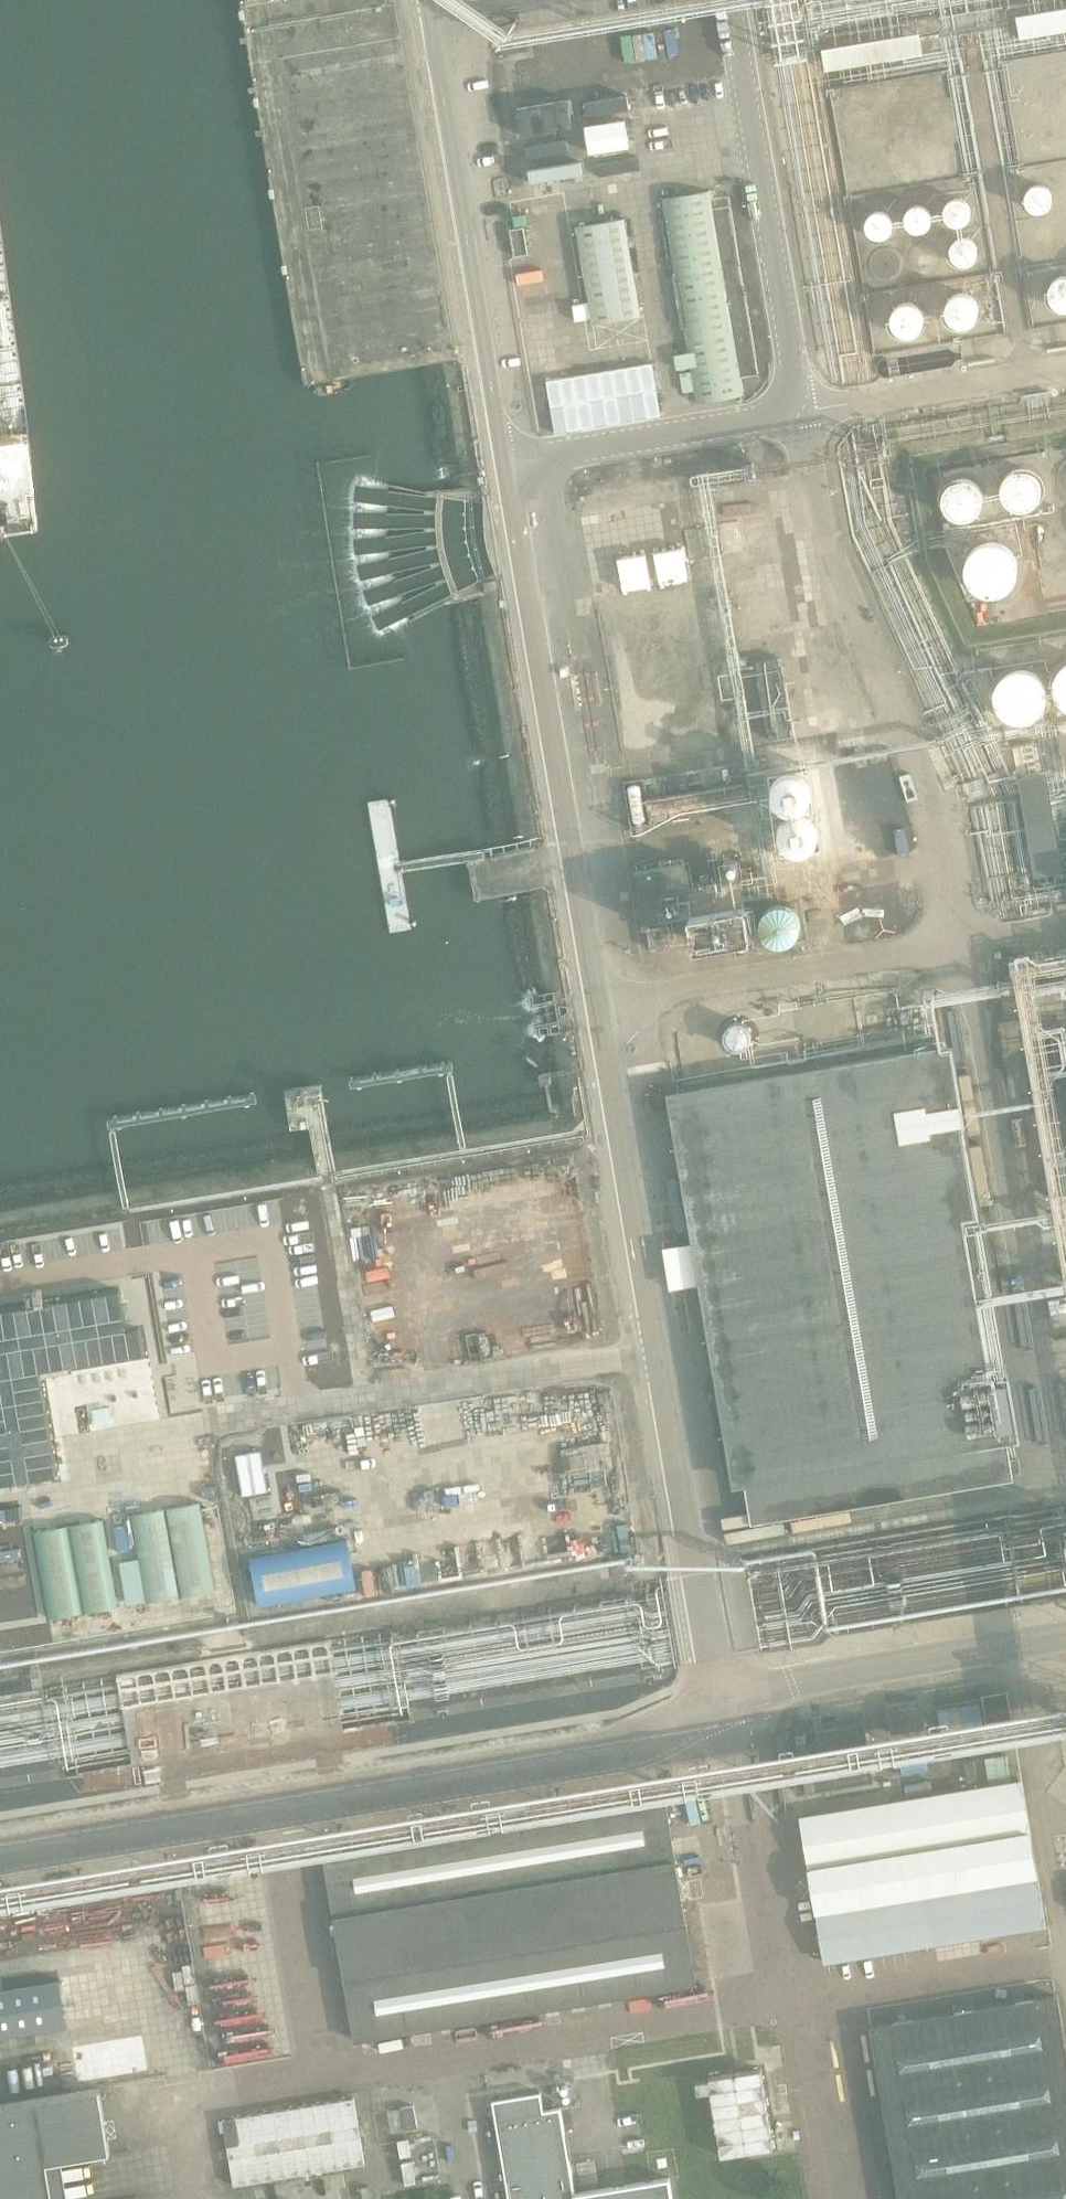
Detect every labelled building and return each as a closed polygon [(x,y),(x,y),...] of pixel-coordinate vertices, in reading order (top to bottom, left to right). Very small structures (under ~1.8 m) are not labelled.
[(1022,34),(1065,27),(1065,3),(1018,11),(1022,34)] [(823,44),(827,66),(925,50),(921,28),(823,44)] [(1025,79),(1031,82),(1037,81),(1042,76),(1043,70),(1040,64),(1035,61),(1028,62),(1024,67),(1022,73),(1025,79)] [(1030,112),(1036,115),(1042,114),(1047,110),(1048,103),(1045,97),(1040,94),(1033,95),(1029,100),(1028,106),(1030,112)] [(627,95),(584,102),(587,115),(629,108),(627,95)] [(567,99),(516,108),(521,135),(572,126),(567,99)] [(626,120),(585,127),(590,156),(630,149),(626,120)] [(1035,145),(1040,148),(1047,147),(1051,143),(1052,136),(1050,130),(1044,127),(1037,128),(1033,133),(1032,139),(1035,145)] [(567,139),(524,146),(526,159),(569,152),(567,139)] [(639,157),(596,163),(599,177),(641,170),(639,157)] [(530,185),(582,176),(580,164),(528,172),(530,185)] [(1024,192),(1028,200),(1034,204),(1042,205),(1049,202),(1054,196),(1055,188),(1051,181),(1045,176),(1037,175),(1030,178),(1025,185),(1024,192)] [(945,205),(948,213),(954,217),(962,218),(969,215),(974,209),(975,201),(972,194),(965,189),(958,188),(950,191),(946,198),(945,205)] [(746,394),(711,189),(663,197),(696,402),(746,394)] [(903,213),(906,220),(913,224),(921,225),(928,222),(933,216),(933,208),(930,201),(924,196),(916,195),(909,198),(904,205),(903,213)] [(865,219),(868,226),(874,231),(882,231),(889,228),(894,222),(895,214),(892,207),(885,202),(877,201),(870,205),(866,211),(865,219)] [(1031,230),(1034,237),(1041,242),(1049,242),(1056,239),(1060,233),(1061,225),(1058,218),(1052,213),(1044,212),(1037,216),(1032,222),(1031,230)] [(626,217),(577,225),(593,323),(642,314),(626,217)] [(515,256),(528,254),(523,227),(510,229),(515,256)] [(952,247),(955,254),(962,258),(969,259),(977,256),(981,250),(982,242),(979,235),(973,230),(965,229),(958,232),(953,239),(952,247)] [(1062,300),(1065,302),(1065,270),(1062,271),(1055,277),(1053,286),(1056,294),(1062,300)] [(949,310),(956,316),(964,318),(973,316),(979,310),(981,301),(979,293),(972,287),(964,285),(955,287),(949,293),(947,302),(949,310)] [(894,320),(900,326),(909,328),(917,326),(924,320),(926,311),(923,303),(917,297),(909,294),(900,297),(894,303),(892,311),(894,320)] [(556,434),(644,419),(635,365),(546,380),(556,434)] [(1040,491),(1041,486),(1041,480),(1039,474),(1035,469),(1030,466),(1024,464),(1018,464),(1013,466),(1008,469),(1004,474),(1002,479),(1001,485),(1002,491),(1005,496),(1010,500),(1015,503),(1021,504),(1027,503),(1032,501),(1037,497),(1040,491)] [(981,502),(982,495),(981,489),(978,484),(973,479),(967,477),(961,477),(955,478),(949,482),(946,487),(944,493),(944,499),(946,505),(950,510),(955,513),(961,515),(968,514),(973,511),(978,507),(981,502)] [(1017,569),(1018,563),(1017,557),(1016,551),(1013,546),(1008,541),(1003,538),(997,536),(991,536),(985,537),(980,539),(975,543),(971,548),(969,553),(968,559),(968,565),(970,571),(973,576),(977,581),(982,584),(988,586),(994,586),(1000,585),(1006,582),(1010,579),(1014,574),(1017,569)] [(768,733),(769,739),(791,735),(791,730),(792,730),(781,666),(780,666),(778,657),(757,661),(758,670),(756,670),(767,733),(768,733)] [(1063,663),(1059,667),(1056,672),(1055,678),(1054,683),(1055,689),(1057,695),(1060,700),(1064,704),(1065,705),(1065,660),(1063,663)] [(1046,697),(1047,691),(1046,686),(1045,681),(1042,676),(1039,672),(1034,668),(1030,666),(1024,664),(1019,664),(1013,665),(1008,667),(1004,670),(1000,673),(996,678),(994,683),(993,688),(993,694),(994,699),(996,704),(999,708),(1003,712),(1008,715),(1013,717),(1018,718),(1024,718),(1029,716),(1034,714),(1038,711),(1042,707),(1045,702),(1046,697)] [(814,781),(815,776),(815,770),(813,764),(809,759),(804,756),(799,754),(793,753),(787,755),(782,757),(778,761),(775,767),(774,772),(774,778),(776,784),(780,788),(784,792),(790,794),(796,795),(802,793),(807,791),(811,786),(814,781)] [(602,805),(634,799),(626,756),(594,762),(602,805)] [(1021,777),(1036,877),(1063,873),(1048,773),(1021,777)] [(820,826),(822,820),(821,814),(819,809),(816,804),(811,801),(805,799),(799,798),(794,799),(789,802),(784,806),(781,811),(780,817),(781,823),(783,829),(786,833),(791,837),(796,839),(802,839),(808,838),(813,835),(817,831),(820,826)] [(748,909),(741,878),(738,859),(711,862),(713,880),(692,883),(687,858),(636,868),(644,927),(648,926),(650,945),(673,941),(670,920),(690,917),(694,945),(752,935),(748,909)] [(798,924),(799,917),(798,911),(794,905),(789,901),(783,899),(777,898),(770,900),(764,903),(760,908),(758,914),(757,920),(759,927),(762,933),(767,937),(773,939),(780,940),(786,938),(792,935),(796,930),(798,924)] [(811,1030),(826,1026),(822,1009),(807,1013),(811,1030)] [(953,1044),(684,1089),(666,1092),(731,1486),(743,1485),(751,1521),(874,1501),(1012,1477),(1010,1458),(1016,1455),(1013,1440),(1019,1438),(977,1190),(984,1187),(975,1128),(965,1129),(953,1044)] [(0,1310),(0,1486),(57,1476),(39,1371),(145,1353),(141,1328),(127,1330),(120,1290),(0,1310)] [(200,1503),(129,1516),(146,1605),(216,1592),(200,1503)] [(104,1519),(34,1532),(50,1621),(121,1608),(104,1519)] [(348,1542),(250,1559),(259,1608),(357,1591),(348,1542)] [(790,1737),(798,1788),(889,1773),(881,1723),(790,1737)] [(822,1963),(1041,1927),(1044,1927),(1021,1780),(799,1816),(822,1963)] [(696,1983),(664,1795),(322,1853),(354,2041),(696,1983)] [(0,1991),(0,2038),(68,2026),(60,1981),(0,1991)] [(1056,1994),(869,2025),(898,2198),(1065,2198),(1065,2055),(1056,1994)] [(732,2068),(709,2072),(721,2154),(775,2146),(763,2067),(732,2072),(732,2068)] [(0,2103),(0,2198),(69,2198),(63,2162),(111,2153),(100,2086),(0,2103)] [(669,2177),(630,2184),(575,2193),(561,2109),(544,2110),(541,2092),(494,2100),(511,2198),(672,2198),(669,2177)] [(354,2097),(224,2119),(234,2184),(364,2162),(354,2097)] [(402,2107),(405,2130),(419,2127),(415,2105),(402,2107)]
